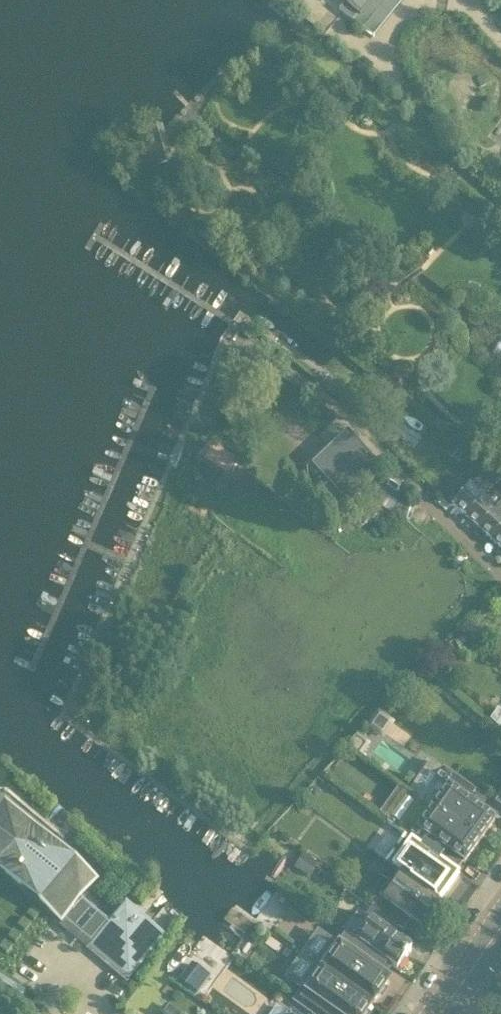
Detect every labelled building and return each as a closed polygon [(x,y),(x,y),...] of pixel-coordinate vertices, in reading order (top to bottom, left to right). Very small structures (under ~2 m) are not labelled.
[(346,2),(344,5),(339,10),(353,22),(354,21),(371,0),(344,0),(346,2)] [(354,437),(318,472),(348,504),(384,470),(354,437)] [(211,441),(202,456),(228,471),(236,457),(211,441)] [(453,506),(465,517),(494,486),(482,475),(453,506)] [(465,517),(479,529),(500,505),(500,493),(494,486),(465,517)] [(398,504),(376,489),(366,497),(353,516),(366,525),(373,514),(387,524),(393,514),(407,519),(411,509),(398,504)] [(479,529),(491,541),(500,530),(500,505),(479,529)] [(491,541),(500,550),(500,530),(491,541)] [(498,710),(490,721),(500,731),(500,712),(498,710)] [(349,748),(360,756),(368,745),(357,737),(349,748)] [(495,822),(469,803),(476,793),(448,773),(426,804),(434,810),(480,843),(495,822)] [(398,788),(383,813),(403,825),(418,801),(398,788)] [(480,843),(434,810),(426,804),(404,835),(442,863),(449,853),(465,864),(480,843)] [(81,902),(91,890),(86,873),(8,807),(0,817),(0,836),(5,841),(0,848),(0,870),(26,892),(43,893),(48,897),(41,905),(63,924),(65,921),(66,920),(81,902)] [(455,872),(454,871),(405,836),(404,837),(406,839),(399,849),(397,847),(394,852),(395,853),(388,863),(386,862),(386,863),(387,864),(386,864),(437,901),(440,904),(448,893),(446,893),(442,890),(454,873),(455,872)] [(308,878),(317,866),(304,857),(295,869),(308,878)] [(437,902),(437,901),(386,864),(381,871),(386,875),(384,879),(395,887),(385,900),(381,897),(372,909),(398,927),(403,931),(411,921),(422,929),(440,904),(437,902)] [(66,920),(65,921),(91,944),(107,925),(81,902),(66,920)] [(129,980),(164,939),(126,906),(91,947),(129,980)] [(412,951),(391,937),(398,927),(372,909),(365,918),(358,913),(344,933),(357,943),(381,959),(397,971),(412,951)] [(373,971),(381,959),(357,943),(344,933),(336,944),(334,943),(318,966),(373,1005),(389,982),(373,971)] [(194,964),(187,973),(181,970),(175,978),(184,984),(198,993),(210,975),(194,964)] [(318,966),(301,989),(303,991),(295,1002),(313,1013),(367,1013),(373,1005),(318,966)]
